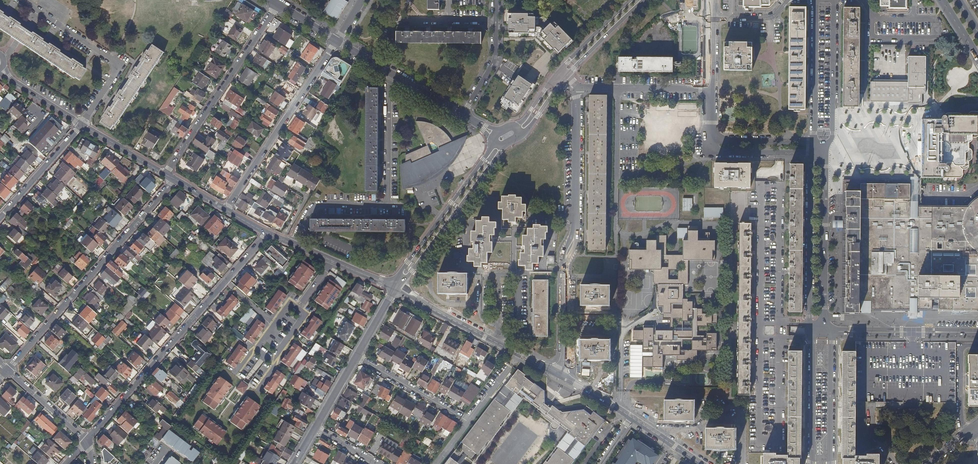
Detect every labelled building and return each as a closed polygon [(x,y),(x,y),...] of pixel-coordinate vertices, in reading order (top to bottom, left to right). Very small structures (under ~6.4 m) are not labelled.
[(223,10),(228,0),(219,0),(216,6),(223,10)] [(345,0),(331,0),(324,12),(337,20),(348,2),(345,0)] [(428,9),(440,10),(440,1),(440,0),(428,0),(428,9)] [(881,7),(890,7),(890,9),(906,9),(906,0),(908,0),(881,0),(881,7)] [(258,13),(238,2),(234,8),(235,9),(233,12),(236,14),(236,15),(247,22),(250,18),(254,20),(258,13)] [(806,8),(790,8),(789,110),(805,110),(806,8)] [(860,8),(844,8),(843,108),(859,108),(860,8)] [(32,50),(74,78),(75,77),(79,80),(86,70),(81,67),(78,65),(73,62),(71,60),(58,52),(55,50),(51,47),(48,45),(42,41),(39,39),(34,35),(31,33),(19,25),(16,23),(11,20),(8,18),(2,14),(0,13),(0,29),(32,50)] [(557,53),(564,46),(566,47),(573,41),(553,20),(551,23),(544,16),(535,16),(535,13),(506,13),(507,23),(509,23),(508,32),(535,33),(535,32),(537,32),(539,34),(557,53)] [(243,30),(235,24),(228,35),(236,40),(243,30)] [(293,35),(280,27),(272,38),(286,47),(293,35)] [(406,32),(397,32),(397,43),(481,44),(481,33),(472,33),(468,33),(452,33),(448,33),(431,32),(427,32),(410,32),(406,32)] [(232,46),(223,40),(215,52),(224,57),(232,46)] [(276,46),(266,40),(258,50),(269,57),(276,46)] [(752,43),(725,43),(725,70),(752,71),(752,61),(752,54),(752,43)] [(132,75),(130,78),(122,91),(120,93),(117,98),(115,101),(111,107),(109,110),(106,115),(104,118),(101,122),(111,129),(114,125),(115,125),(164,52),(153,45),(149,51),(147,54),(143,59),(141,62),(137,68),(135,71),(132,75)] [(289,50),(282,45),(279,50),(286,55),(287,52),(289,50)] [(316,54),(307,48),(301,57),(309,63),(316,54)] [(267,60),(258,54),(253,61),(263,67),(267,60)] [(618,56),(618,70),(674,71),(674,57),(618,56)] [(876,82),(871,82),(870,102),(903,102),(910,102),(910,105),(922,105),(922,94),(925,94),(925,88),(925,57),(909,56),(908,56),(908,80),(908,82),(876,82)] [(223,66),(215,60),(207,71),(216,76),(223,66)] [(343,66),(333,60),(324,71),(334,78),(336,74),(338,75),(336,78),(341,81),(347,69),(349,70),(351,67),(349,66),(345,63),(343,66)] [(306,68),(298,63),(293,70),(293,71),(301,76),(301,75),(306,68)] [(257,74),(247,67),(239,80),(249,86),(257,74)] [(301,76),(293,71),(289,77),(297,82),(301,76)] [(210,79),(200,72),(193,83),(203,89),(210,79)] [(277,78),(286,83),(283,87),(294,94),(295,93),(296,93),(297,91),(296,90),(299,87),(280,74),(277,78)] [(506,109),(508,107),(516,112),(535,84),(528,80),(527,81),(524,79),(517,74),(506,90),(508,92),(501,102),(503,104),(502,106),(506,109)] [(2,88),(6,91),(9,87),(0,81),(0,91),(2,88)] [(332,81),(329,85),(338,91),(340,87),(332,81)] [(174,87),(159,110),(167,115),(169,117),(172,113),(173,111),(167,108),(179,90),(174,87)] [(326,90),(325,89),(322,93),(330,98),(332,94),(331,93),(333,90),(328,87),(326,90)] [(379,88),(367,88),(366,191),(378,191),(378,181),(378,176),(378,155),(378,150),(378,130),(378,125),(379,104),(378,100),(379,88)] [(194,92),(192,94),(192,95),(194,97),(195,94),(197,96),(195,100),(199,104),(206,93),(201,90),(200,91),(198,89),(196,91),(195,91),(194,92)] [(245,99),(231,90),(222,103),(223,104),(236,112),(245,99)] [(187,91),(184,94),(192,99),(194,97),(192,95),(192,94),(187,91)] [(3,99),(0,102),(0,105),(4,108),(7,104),(9,106),(15,99),(8,93),(3,99)] [(608,96),(590,96),(589,169),(588,248),(588,250),(606,250),(607,172),(608,96)] [(260,102),(269,108),(265,114),(274,119),(279,112),(261,100),(260,102)] [(271,100),(268,104),(279,111),(282,107),(271,100)] [(329,106),(322,101),(316,109),(319,111),(324,115),(329,106)] [(25,110),(16,102),(8,111),(17,119),(23,112),(25,110)] [(182,105),(179,111),(184,114),(181,120),(178,118),(178,117),(172,113),(169,117),(173,119),(183,126),(195,107),(190,104),(188,109),(182,105)] [(223,104),(221,108),(229,112),(228,113),(233,117),(234,115),(237,118),(234,122),(230,126),(234,130),(243,117),(238,114),(236,112),(223,104)] [(310,105),(303,114),(312,120),(319,111),(316,109),(310,105)] [(926,122),(926,177),(941,177),(941,170),(944,170),(945,171),(946,171),(948,171),(949,170),(949,169),(949,167),(948,166),(947,166),(947,162),(953,162),(953,164),(954,165),(955,165),(956,166),(958,166),(959,166),(960,167),(960,168),(962,169),(963,169),(965,169),(966,169),(968,168),(969,167),(969,161),(970,161),(971,160),(972,159),(972,158),(972,152),(972,151),(971,149),(970,149),(969,149),(969,142),(970,142),(971,142),(972,140),(972,139),(972,137),(977,137),(977,136),(977,112),(971,112),(970,112),(969,113),(968,114),(968,115),(968,117),(962,117),(962,116),(962,115),(961,115),(961,114),(960,114),(949,114),(948,114),(947,115),(946,116),(946,117),(946,116),(945,116),(944,116),(943,116),(942,117),(942,118),(942,123),(939,123),(926,122)] [(265,115),(263,119),(270,124),(273,119),(266,115),(265,115)] [(30,123),(22,116),(11,128),(18,134),(20,132),(21,133),(30,123)] [(224,123),(215,117),(210,123),(219,129),(224,123)] [(299,118),(297,117),(289,129),(291,130),(299,118)] [(306,123),(299,118),(291,130),(298,135),(306,123)] [(170,123),(175,126),(172,130),(173,132),(175,134),(178,134),(179,135),(180,135),(183,137),(189,129),(183,126),(173,119),(170,123)] [(938,120),(923,120),(922,177),(926,177),(926,122),(939,123),(938,120)] [(51,124),(48,121),(31,140),(41,149),(47,142),(51,138),(58,130),(55,127),(51,124)] [(420,121),(416,121),(426,144),(428,144),(428,143),(440,128),(440,127),(435,129),(432,123),(429,122),(426,122),(423,121),(420,121)] [(264,129),(253,122),(247,130),(258,137),(264,129)] [(428,144),(432,142),(437,145),(440,151),(438,151),(449,159),(455,150),(453,145),(454,145),(452,140),(451,140),(449,136),(447,136),(444,131),(442,132),(440,128),(428,143),(428,144)] [(234,133),(227,129),(225,133),(231,137),(234,133)] [(221,130),(216,136),(227,143),(231,137),(225,133),(221,130)] [(159,139),(150,133),(143,141),(153,148),(159,139)] [(199,135),(193,143),(207,152),(216,140),(209,136),(206,140),(199,135)] [(306,143),(294,135),(289,143),(300,150),(303,149),(304,147),(306,143)] [(247,141),(239,136),(233,144),(241,150),(247,141)] [(311,137),(306,143),(304,147),(310,150),(316,140),(311,137)] [(82,139),(76,149),(93,158),(99,149),(82,139)] [(283,143),(274,155),(285,163),(294,150),(283,143)] [(20,150),(24,154),(20,157),(21,158),(29,165),(37,156),(24,145),(20,150)] [(406,155),(406,190),(414,190),(414,187),(414,184),(422,181),(427,179),(432,177),(436,174),(439,172),(443,169),(446,166),(449,163),(447,161),(449,159),(438,151),(432,154),(428,145),(427,146),(406,155)] [(101,150),(99,149),(93,158),(92,161),(94,162),(101,150)] [(69,152),(63,159),(68,163),(69,162),(75,168),(77,165),(79,167),(83,163),(74,155),(73,156),(69,152)] [(110,156),(107,153),(100,162),(111,171),(118,164),(119,162),(116,159),(116,160),(114,157),(113,158),(110,156)] [(204,160),(194,153),(187,164),(197,171),(204,160)] [(243,159),(233,153),(229,160),(239,167),(241,164),(240,163),(241,161),(243,159)] [(282,162),(275,157),(268,167),(275,172),(276,171),(278,173),(281,168),(279,166),(282,162)] [(29,165),(21,158),(15,165),(24,173),(26,171),(25,169),(29,165)] [(92,161),(89,159),(85,164),(90,169),(94,162),(92,161)] [(5,170),(8,167),(3,161),(0,164),(0,166),(5,170)] [(59,173),(57,171),(53,176),(56,179),(64,186),(75,173),(62,162),(59,166),(62,169),(59,173)] [(727,164),(715,163),(714,188),(727,188),(727,187),(738,188),(751,188),(751,181),(751,164),(738,164),(727,164)] [(129,174),(118,164),(111,171),(110,172),(122,182),(129,174)] [(302,168),(294,164),(287,175),(290,177),(291,176),(296,179),(302,169),(301,169),(302,168)] [(14,165),(8,172),(17,181),(24,173),(15,165),(14,165)] [(790,165),(790,182),(789,312),(802,313),(803,165),(790,165)] [(228,176),(231,177),(228,182),(230,183),(229,185),(234,188),(240,179),(233,175),(234,173),(232,172),(232,171),(228,168),(226,172),(227,172),(229,174),(228,176)] [(311,174),(302,169),(296,179),(299,181),(300,180),(305,183),(304,184),(305,184),(311,174)] [(0,181),(10,190),(17,181),(8,172),(7,173),(4,176),(0,181)] [(155,186),(140,173),(134,181),(148,194),(155,186)] [(320,180),(311,174),(305,184),(309,187),(310,186),(315,189),(320,180)] [(227,183),(217,176),(211,186),(224,193),(228,187),(226,186),(227,184),(227,183)] [(46,187),(47,188),(56,196),(57,196),(65,187),(64,186),(56,179),(54,182),(55,183),(53,185),(50,183),(46,187)] [(253,179),(251,183),(262,189),(264,186),(253,179)] [(277,182),(272,179),(267,187),(276,193),(281,186),(276,183),(277,182)] [(106,183),(103,180),(94,190),(97,193),(106,183)] [(846,184),(845,253),(845,262),(845,265),(845,285),(845,288),(844,313),(859,313),(859,301),(871,302),(871,309),(907,309),(907,305),(917,305),(917,310),(977,310),(977,198),(976,199),(975,200),(973,201),(972,202),(971,203),(970,204),(969,205),(968,207),(918,207),(917,210),(910,209),(910,207),(910,185),(860,184),(846,184)] [(3,185),(0,189),(0,196),(4,199),(11,192),(3,185)] [(229,185),(228,187),(224,193),(229,196),(234,188),(229,185)] [(143,193),(135,186),(126,196),(134,203),(143,193)] [(47,188),(41,195),(49,203),(50,203),(56,196),(47,188)] [(37,191),(30,199),(39,207),(41,204),(45,208),(49,203),(41,195),(37,191)] [(186,197),(179,191),(169,202),(176,208),(186,197)] [(267,193),(264,191),(256,202),(260,204),(267,193)] [(239,198),(242,200),(239,204),(238,204),(237,206),(245,211),(249,204),(253,206),(255,202),(252,200),(246,196),(242,193),(239,198)] [(274,197),(267,193),(260,204),(267,209),(274,197)] [(274,197),(275,198),(283,203),(284,204),(286,201),(276,194),(274,197)] [(123,198),(121,196),(112,206),(114,208),(123,198)] [(502,203),(499,203),(499,210),(501,210),(503,210),(503,221),(509,221),(509,223),(512,223),(516,223),(516,218),(523,218),(523,212),(526,212),(526,211),(526,205),(522,205),(522,198),(516,198),(516,196),(509,196),(509,197),(502,197),(502,203)] [(132,206),(123,198),(114,208),(122,214),(124,216),(132,206)] [(682,200),(682,213),(692,213),(692,200),(682,200)] [(20,209),(21,209),(18,212),(24,218),(33,207),(27,201),(20,209)] [(252,207),(256,209),(254,213),(262,217),(263,218),(265,219),(268,220),(273,222),(276,217),(266,212),(267,209),(260,204),(256,202),(255,202),(253,206),(252,207)] [(107,205),(108,206),(120,217),(122,214),(114,208),(112,206),(109,203),(107,205)] [(104,210),(108,214),(103,220),(109,225),(111,227),(113,228),(121,218),(120,217),(108,206),(104,210)] [(173,214),(165,207),(157,216),(160,219),(165,223),(173,214)] [(198,207),(190,215),(201,225),(208,216),(198,207)] [(290,212),(282,208),(280,211),(288,216),(290,212)] [(723,208),(704,208),(703,218),(722,218),(723,208)] [(185,214),(181,211),(176,217),(180,220),(185,214)] [(288,216),(280,211),(272,226),(276,228),(278,225),(282,227),(289,216),(288,216)] [(28,223),(16,213),(9,222),(13,225),(15,222),(23,229),(28,223)] [(56,213),(51,218),(56,222),(62,227),(65,224),(57,217),(59,216),(56,213)] [(214,236),(223,226),(219,223),(221,222),(214,215),(203,227),(214,236)] [(103,220),(101,218),(93,227),(101,234),(104,230),(109,225),(103,220)] [(476,232),(472,232),(471,243),(474,243),(474,249),(470,249),(470,256),(468,256),(468,262),(475,262),(475,267),(482,267),(482,266),(482,264),(488,264),(488,253),(492,253),(493,242),(490,242),(490,239),(490,236),(495,236),(495,229),(496,229),(496,223),(490,223),(490,218),(482,218),(482,221),(477,221),(476,232)] [(158,222),(153,227),(161,234),(165,229),(167,231),(170,227),(165,223),(160,219),(160,220),(159,219),(157,221),(158,222)] [(322,219),(311,219),(311,231),(358,231),(358,220),(352,219),(347,219),(326,219),(322,219)] [(365,220),(358,220),(358,231),(406,232),(406,220),(395,220),(390,220),(370,220),(365,220)] [(56,222),(53,225),(59,231),(62,227),(56,222)] [(742,224),(739,224),(739,258),(738,308),(738,395),(749,395),(750,395),(751,308),(752,224),(750,224),(745,224),(742,224)] [(523,247),(525,247),(525,250),(525,253),(521,253),(521,260),(519,260),(519,266),(526,267),(526,270),(533,271),(533,264),(539,264),(539,257),(544,257),(544,246),(542,246),(542,240),(546,240),(546,233),(548,233),(548,227),(541,227),(541,226),(534,225),(534,229),(528,229),(528,236),(523,236),(523,247)] [(658,285),(658,307),(655,306),(655,310),(659,316),(663,313),(663,319),(670,319),(670,331),(654,330),(654,325),(643,326),(643,330),(633,330),(634,341),(643,341),(643,348),(653,348),(653,357),(643,357),(643,367),(653,367),(653,370),(663,370),(663,355),(677,356),(677,365),(692,366),(692,361),(697,361),(697,351),(717,351),(717,334),(707,333),(707,336),(697,336),(697,326),(707,326),(707,324),(717,324),(717,314),(712,314),(712,304),(702,304),(702,309),(695,309),(696,297),(683,297),(683,285),(688,285),(689,261),(712,261),(712,241),(698,241),(698,226),(688,226),(688,241),(683,241),(683,255),(666,255),(666,236),(656,236),(656,240),(647,240),(646,250),(630,250),(629,260),(632,261),(632,270),(654,271),(653,285),(658,285)] [(90,231),(95,236),(92,239),(96,244),(97,243),(100,245),(106,238),(101,234),(93,227),(90,231)] [(152,228),(146,235),(149,238),(154,243),(155,244),(158,246),(165,239),(160,234),(152,228)] [(687,229),(677,228),(677,239),(687,239),(687,229)] [(22,235),(14,229),(7,236),(15,243),(22,235)] [(196,235),(192,231),(186,237),(191,241),(196,235)] [(142,234),(136,241),(143,247),(145,248),(149,252),(151,249),(150,248),(154,243),(149,238),(148,239),(142,234)] [(87,235),(80,243),(90,252),(97,245),(96,244),(92,239),(87,235)] [(225,238),(220,244),(232,254),(236,250),(231,246),(233,245),(225,238)] [(136,241),(136,240),(129,248),(136,254),(137,253),(138,254),(141,251),(140,250),(143,247),(136,241)] [(220,244),(218,247),(230,257),(232,254),(220,244)] [(270,246),(265,252),(282,267),(286,262),(279,257),(280,254),(270,246)] [(129,247),(123,254),(131,260),(134,257),(138,261),(141,258),(138,256),(136,254),(129,248),(129,247)] [(145,248),(143,247),(140,250),(141,251),(138,254),(137,253),(136,254),(138,256),(145,248)] [(181,253),(176,248),(169,256),(174,260),(175,260),(181,253)] [(13,253),(22,260),(19,264),(25,269),(30,263),(32,262),(26,256),(17,249),(13,253)] [(214,249),(212,253),(226,266),(229,262),(214,249)] [(212,253),(209,251),(201,261),(203,263),(212,253)] [(226,266),(212,253),(203,263),(207,266),(208,265),(216,272),(217,271),(219,273),(226,266)] [(28,254),(26,256),(32,262),(36,257),(32,254),(31,256),(28,254)] [(90,261),(82,254),(74,264),(81,270),(90,261)] [(128,260),(120,254),(114,261),(122,267),(128,260)] [(275,266),(264,256),(254,268),(261,274),(267,266),(271,270),(275,266)] [(36,257),(32,262),(30,263),(34,266),(40,260),(36,257)] [(105,266),(107,267),(120,278),(122,276),(116,271),(118,268),(109,261),(105,266)] [(295,274),(294,273),(288,282),(300,291),(309,279),(310,280),(313,276),(312,275),(315,270),(303,261),(296,270),(297,271),(295,274)] [(37,285),(47,275),(37,266),(28,276),(37,285)] [(61,266),(61,267),(72,277),(73,276),(61,266)] [(55,267),(52,271),(66,283),(72,277),(61,267),(58,270),(55,267)] [(100,274),(101,275),(100,275),(104,279),(105,278),(113,286),(120,278),(107,267),(103,272),(102,271),(100,274)] [(187,270),(178,281),(188,290),(197,279),(187,270)] [(202,273),(197,279),(205,286),(214,276),(208,271),(204,275),(202,273)] [(239,282),(235,286),(252,301),(259,292),(248,282),(252,278),(246,272),(238,282),(239,282)] [(468,274),(439,273),(439,294),(468,295),(468,274)] [(11,275),(0,286),(0,294),(2,296),(16,279),(11,275)] [(18,277),(16,280),(13,283),(18,287),(23,281),(18,277)] [(320,293),(319,292),(316,295),(318,296),(314,302),(327,311),(333,301),(332,301),(334,298),(335,299),(346,283),(337,277),(332,283),(329,281),(320,293)] [(548,280),(533,280),(533,317),(532,337),(548,337),(548,280)] [(48,286),(46,289),(54,297),(57,294),(56,292),(61,286),(55,281),(51,286),(49,284),(48,285),(48,286)] [(106,288),(98,281),(93,287),(97,290),(95,292),(100,296),(106,288)] [(354,288),(353,288),(351,292),(359,296),(369,302),(373,296),(370,294),(369,296),(362,292),(364,288),(357,283),(354,288)] [(610,285),(581,285),(581,306),(610,306),(610,285)] [(194,295),(185,288),(175,299),(184,307),(194,295)] [(88,295),(88,294),(83,299),(92,307),(97,301),(99,303),(100,301),(103,304),(105,301),(100,296),(95,292),(93,290),(88,295)] [(274,297),(270,302),(271,303),(266,309),(273,314),(278,308),(277,307),(281,302),(282,303),(287,296),(280,291),(275,297),(274,297)] [(351,292),(348,295),(359,302),(360,301),(363,303),(365,300),(359,296),(351,292)] [(130,294),(125,300),(128,303),(133,307),(135,305),(138,301),(141,297),(139,295),(135,299),(130,294)] [(223,307),(222,306),(216,313),(221,317),(223,316),(224,318),(238,303),(236,301),(237,300),(232,295),(226,301),(227,302),(223,307)] [(48,307),(39,299),(32,307),(40,315),(48,307)] [(366,301),(364,304),(361,308),(366,312),(369,313),(373,305),(366,301)] [(347,304),(344,302),(340,308),(346,311),(350,305),(347,304)] [(133,307),(128,303),(119,313),(124,317),(129,311),(133,307)] [(170,309),(173,311),(166,319),(173,325),(180,317),(179,316),(183,311),(175,303),(170,309)] [(1,305),(0,306),(0,321),(1,322),(9,312),(1,305)] [(87,306),(79,315),(79,316),(88,324),(96,314),(87,306)] [(245,324),(255,312),(250,308),(240,320),(245,324)] [(173,311),(170,309),(164,317),(166,319),(173,311)] [(132,314),(129,311),(124,317),(127,320),(132,314)] [(422,323),(401,311),(393,324),(414,337),(422,323)] [(26,313),(19,320),(28,328),(34,320),(26,313)] [(124,317),(119,313),(116,317),(120,321),(124,317)] [(208,317),(207,318),(201,325),(203,326),(209,332),(218,321),(209,313),(207,316),(208,317)] [(367,319),(356,313),(351,321),(362,328),(367,319)] [(161,314),(154,321),(163,329),(166,325),(167,326),(169,328),(173,325),(166,319),(164,317),(161,314)] [(88,324),(79,316),(72,324),(81,332),(88,324)] [(309,323),(310,324),(306,329),(305,328),(300,335),(307,340),(312,333),(313,334),(317,329),(316,328),(320,322),(314,316),(309,323)] [(127,320),(124,317),(111,332),(117,337),(127,324),(130,327),(133,325),(127,320)] [(16,323),(21,327),(16,332),(23,338),(30,331),(23,325),(23,324),(18,320),(16,323)] [(248,332),(249,333),(245,339),(252,344),(257,337),(255,336),(259,331),(260,332),(265,326),(258,320),(254,327),(253,326),(248,332)] [(355,326),(346,321),(341,329),(350,335),(355,326)] [(449,326),(444,323),(440,331),(445,334),(449,326)] [(51,331),(53,333),(60,339),(66,333),(56,324),(51,331)] [(201,331),(196,337),(204,344),(213,335),(209,332),(203,326),(200,330),(201,331)] [(395,331),(386,326),(380,337),(389,342),(395,331)] [(150,329),(145,335),(152,342),(160,334),(156,330),(154,332),(150,329)] [(350,335),(341,329),(336,337),(346,342),(350,335)] [(430,334),(424,331),(420,340),(424,342),(423,345),(430,349),(436,338),(429,335),(430,334)] [(53,333),(51,335),(59,342),(61,340),(60,339),(53,333)] [(6,334),(0,340),(0,347),(2,349),(4,346),(10,352),(17,344),(6,334)] [(144,334),(136,344),(144,351),(153,342),(152,342),(145,335),(144,334)] [(51,335),(45,343),(53,350),(59,342),(51,335)] [(103,341),(96,335),(92,341),(98,347),(103,342),(103,341)] [(405,337),(402,341),(398,348),(400,349),(407,338),(405,337)] [(402,341),(396,338),(389,349),(396,352),(397,349),(398,348),(402,341)] [(461,345),(448,338),(442,349),(455,356),(461,345)] [(610,340),(581,339),(580,360),(610,360),(610,340)] [(192,345),(198,351),(190,360),(191,360),(199,367),(210,354),(196,341),(195,341),(193,343),(192,344),(192,345)] [(344,345),(335,341),(329,351),(337,356),(344,345)] [(473,344),(467,341),(461,351),(460,354),(470,359),(474,351),(471,348),(473,344)] [(289,350),(290,351),(286,356),(285,355),(280,362),(287,367),(292,361),(293,361),(297,356),(296,355),(300,349),(293,343),(289,350)] [(321,347),(315,343),(308,354),(314,357),(321,347)] [(235,350),(230,356),(231,357),(227,363),(234,369),(239,362),(237,361),(241,356),(243,357),(247,350),(240,345),(236,351),(235,350)] [(389,349),(386,346),(380,356),(384,359),(385,357),(391,360),(396,352),(389,349)] [(476,352),(477,352),(475,356),(483,360),(488,353),(484,351),(481,349),(478,347),(476,352)] [(397,349),(396,352),(391,360),(395,362),(396,360),(402,364),(405,359),(407,355),(397,349)] [(80,356),(73,350),(59,365),(66,371),(74,362),(80,356)] [(763,453),(763,463),(799,463),(799,458),(801,458),(801,351),(788,351),(787,455),(776,455),(776,453),(763,453)] [(143,360),(134,352),(126,360),(136,368),(143,360)] [(843,458),(843,463),(879,463),(879,454),(867,454),(867,456),(855,455),(855,409),(855,402),(855,352),(842,352),(841,458),(843,458)] [(330,356),(328,355),(323,363),(331,367),(336,359),(333,357),(334,356),(331,354),(330,356)] [(968,355),(968,363),(968,406),(977,406),(977,355),(968,355)] [(429,362),(419,356),(415,365),(413,366),(423,372),(429,362)] [(45,366),(36,357),(26,368),(34,376),(38,372),(39,373),(45,366)] [(308,362),(304,359),(301,364),(304,366),(305,366),(311,369),(316,360),(311,357),(308,362)] [(444,359),(441,358),(432,373),(435,375),(438,369),(443,360),(444,359)] [(405,359),(402,364),(401,365),(400,367),(410,373),(413,366),(415,365),(405,359)] [(191,360),(187,365),(195,372),(199,368),(199,367),(191,360)] [(450,364),(443,360),(438,369),(441,371),(444,366),(448,368),(450,364)] [(496,366),(487,361),(481,369),(484,371),(490,375),(496,366)] [(76,363),(74,362),(66,371),(68,372),(76,363)] [(119,364),(114,369),(120,374),(125,378),(132,371),(123,363),(121,366),(119,364)] [(175,368),(170,373),(180,382),(183,385),(188,379),(192,383),(196,379),(177,363),(174,367),(175,368)] [(114,369),(112,367),(103,377),(111,384),(120,374),(114,369)] [(255,388),(265,370),(260,367),(254,377),(253,377),(249,385),(255,388)] [(642,367),(632,367),(632,377),(642,377),(642,367)] [(78,376),(80,373),(84,377),(84,378),(91,385),(95,381),(80,368),(72,376),(78,381),(80,378),(78,376)] [(157,368),(151,374),(156,378),(165,386),(167,388),(169,385),(163,379),(167,375),(162,370),(161,371),(157,368)] [(317,369),(315,372),(327,379),(329,375),(317,369)] [(606,420),(588,407),(587,409),(584,410),(563,412),(562,413),(545,401),(545,391),(525,376),(526,375),(519,369),(506,386),(505,385),(462,442),(464,444),(463,446),(463,447),(463,448),(463,450),(464,451),(464,452),(465,453),(468,455),(472,458),(476,454),(478,455),(489,440),(486,438),(496,423),(500,426),(511,412),(502,405),(513,391),(522,398),(522,397),(524,395),(540,407),(539,409),(537,411),(544,416),(544,417),(552,423),(551,425),(551,426),(551,427),(551,428),(552,429),(553,429),(554,430),(555,430),(557,430),(558,429),(560,426),(562,424),(570,430),(571,431),(569,434),(578,441),(568,455),(559,448),(548,462),(549,463),(572,463),(606,420)] [(95,370),(92,373),(103,382),(105,379),(95,370)] [(269,383),(268,382),(263,389),(270,394),(274,387),(275,388),(280,383),(278,382),(283,375),(276,370),(272,377),(273,378),(269,383)] [(371,378),(361,372),(354,384),(364,390),(371,378)] [(170,373),(168,376),(178,384),(180,382),(170,373)] [(425,376),(423,374),(417,383),(426,388),(431,379),(428,377),(430,374),(427,373),(425,376)] [(62,383),(53,374),(45,383),(55,391),(62,383)] [(298,377),(294,375),(289,383),(295,387),(300,378),(298,377)] [(211,389),(211,388),(206,395),(207,396),(203,402),(214,410),(218,404),(220,405),(224,398),(223,397),(225,395),(226,396),(229,392),(228,391),(231,386),(219,376),(213,386),(211,389)] [(156,378),(154,381),(163,388),(165,386),(156,378)] [(449,380),(447,379),(441,389),(443,390),(442,392),(446,395),(455,380),(451,378),(449,380)] [(436,381),(433,379),(426,389),(430,391),(431,390),(436,394),(442,385),(438,383),(440,380),(437,379),(436,381)] [(104,384),(103,384),(114,394),(117,390),(107,380),(104,384)] [(318,385),(316,387),(325,392),(331,383),(326,380),(323,385),(319,383),(318,385)] [(154,381),(147,388),(156,396),(154,398),(156,401),(163,394),(160,391),(163,388),(154,381)] [(242,382),(241,382),(236,389),(243,394),(248,387),(247,386),(242,382)] [(480,389),(471,383),(462,398),(471,403),(480,389)] [(200,387),(195,384),(188,394),(189,394),(192,397),(200,387)] [(377,384),(372,393),(389,401),(391,397),(388,395),(391,391),(377,384)] [(10,386),(2,396),(12,405),(14,403),(12,401),(13,400),(11,398),(16,392),(10,386)] [(465,393),(454,386),(448,395),(459,401),(465,393)] [(147,388),(145,391),(153,398),(154,398),(156,396),(147,388)] [(317,388),(314,392),(322,397),(325,392),(317,388)] [(76,397),(67,389),(60,398),(68,405),(76,397)] [(357,394),(348,389),(343,397),(340,402),(346,405),(344,409),(349,411),(351,408),(350,407),(352,402),(357,394)] [(170,390),(165,396),(179,408),(174,415),(177,418),(186,405),(182,402),(170,390)] [(522,398),(513,391),(502,405),(511,412),(522,398)] [(303,393),(302,392),(297,402),(307,408),(309,409),(314,399),(303,393)] [(192,397),(189,394),(182,402),(186,405),(192,397)] [(524,395),(522,397),(539,409),(540,407),(524,395)] [(397,396),(390,407),(400,412),(406,402),(407,400),(401,397),(401,398),(397,396)] [(239,409),(238,408),(233,415),(234,416),(230,422),(241,430),(245,424),(247,425),(251,419),(251,418),(253,415),(253,416),(260,407),(248,397),(244,403),(242,402),(240,406),(241,407),(239,409)] [(154,398),(153,398),(147,405),(156,413),(159,410),(163,413),(166,409),(156,401),(154,398)] [(369,398),(367,401),(363,408),(366,410),(372,399),(369,398)] [(3,416),(10,409),(6,405),(6,404),(0,399),(0,413),(3,416)] [(291,401),(288,399),(283,407),(286,409),(287,407),(291,409),(293,405),(290,403),(291,401)] [(86,408),(77,400),(70,409),(73,412),(74,411),(76,413),(76,414),(79,416),(81,413),(86,408)] [(96,400),(95,402),(88,410),(86,408),(81,413),(83,415),(83,416),(90,422),(95,415),(94,414),(93,413),(100,404),(96,401),(96,400)] [(694,400),(664,400),(664,420),(693,421),(694,400)] [(412,405),(406,402),(400,412),(399,413),(409,418),(417,406),(412,403),(412,405)] [(12,405),(11,406),(20,413),(23,410),(14,403),(12,405)] [(427,407),(419,403),(413,413),(422,418),(426,412),(425,411),(427,407)] [(101,405),(100,404),(93,413),(94,414),(101,405)] [(281,408),(273,404),(268,412),(276,416),(281,408)] [(121,415),(117,421),(122,425),(120,427),(127,433),(132,426),(135,429),(140,424),(121,408),(118,412),(121,415)] [(347,414),(337,408),(332,418),(337,420),(339,416),(342,418),(343,417),(345,418),(347,414)] [(304,413),(296,409),(293,414),(301,419),(304,413)] [(436,417),(427,411),(420,422),(430,428),(436,417)] [(36,417),(31,413),(26,419),(27,420),(31,423),(36,417)] [(364,429),(364,430),(358,440),(368,445),(374,435),(368,431),(376,416),(373,414),(364,429)] [(448,418),(441,414),(435,423),(436,424),(442,428),(448,418)] [(201,415),(193,426),(200,431),(199,432),(205,437),(206,436),(208,438),(208,439),(217,445),(226,433),(220,429),(222,428),(218,425),(217,426),(214,424),(215,423),(209,418),(208,420),(201,415)] [(292,420),(297,422),(294,426),(300,429),(302,425),(304,426),(307,422),(295,416),(292,420)] [(448,418),(442,428),(451,433),(458,423),(448,418)] [(280,422),(281,423),(278,428),(281,429),(279,431),(288,436),(291,431),(293,432),(295,427),(281,419),(280,422)] [(20,424),(17,428),(22,433),(31,423),(27,420),(22,426),(20,424)] [(159,424),(164,427),(158,434),(157,433),(154,437),(160,442),(171,427),(162,420),(159,424)] [(341,425),(337,423),(334,428),(338,430),(337,432),(347,437),(348,435),(350,432),(340,426),(341,425)] [(500,426),(496,423),(486,438),(489,440),(491,442),(502,427),(500,426)] [(354,424),(351,430),(350,432),(348,435),(358,441),(364,429),(354,424)] [(562,424),(560,426),(568,432),(570,430),(562,424)] [(111,433),(112,434),(108,438),(112,441),(117,446),(126,435),(118,428),(114,432),(113,432),(111,433)] [(404,428),(402,431),(412,437),(413,434),(414,434),(404,428)] [(735,428),(706,428),(706,448),(735,449),(735,428)] [(22,433),(33,442),(35,440),(25,430),(22,433)] [(61,430),(53,439),(65,449),(71,442),(63,435),(65,433),(61,430)] [(279,431),(273,441),(281,445),(284,447),(290,438),(289,437),(288,436),(279,431)] [(412,437),(416,439),(421,442),(423,440),(413,434),(412,437)] [(578,441),(569,434),(559,448),(568,455),(578,441)] [(108,438),(103,435),(97,442),(102,446),(106,441),(109,444),(112,441),(108,438)] [(322,438),(319,442),(329,448),(331,444),(322,438)] [(49,439),(44,444),(40,449),(50,458),(55,451),(58,453),(61,450),(49,439)] [(637,460),(638,459),(641,461),(640,462),(642,463),(647,463),(648,463),(647,463),(649,460),(650,460),(655,454),(654,453),(655,451),(650,448),(648,450),(645,449),(647,446),(638,440),(637,441),(633,439),(631,441),(628,439),(616,458),(619,460),(616,463),(634,463),(637,460)] [(256,444),(248,440),(242,449),(247,452),(250,453),(256,444)] [(393,447),(384,442),(378,452),(386,457),(393,447)] [(285,448),(283,451),(282,453),(270,447),(268,451),(280,457),(281,456),(288,459),(292,452),(285,448)] [(402,453),(393,447),(386,457),(397,463),(402,453)] [(102,450),(102,451),(104,463),(110,462),(115,457),(104,448),(102,450)] [(145,448),(141,452),(143,454),(141,456),(146,461),(151,454),(145,448)] [(247,452),(242,449),(236,458),(241,461),(247,452)] [(313,458),(323,463),(324,463),(329,456),(318,449),(313,458)] [(402,453),(397,463),(396,463),(402,463),(408,463),(412,457),(413,456),(404,450),(402,453)] [(31,458),(38,463),(44,463),(48,460),(38,451),(31,458)] [(268,451),(263,460),(269,463),(274,463),(276,460),(278,461),(280,458),(268,451)] [(339,451),(334,460),(337,462),(336,463),(343,463),(347,456),(339,451)] [(465,453),(457,463),(459,463),(461,463),(468,455),(465,453)] [(648,463),(647,463),(652,463),(658,456),(655,454),(650,460),(649,460),(647,463),(648,463)] [(179,462),(169,455),(163,463),(178,463),(179,462)]
